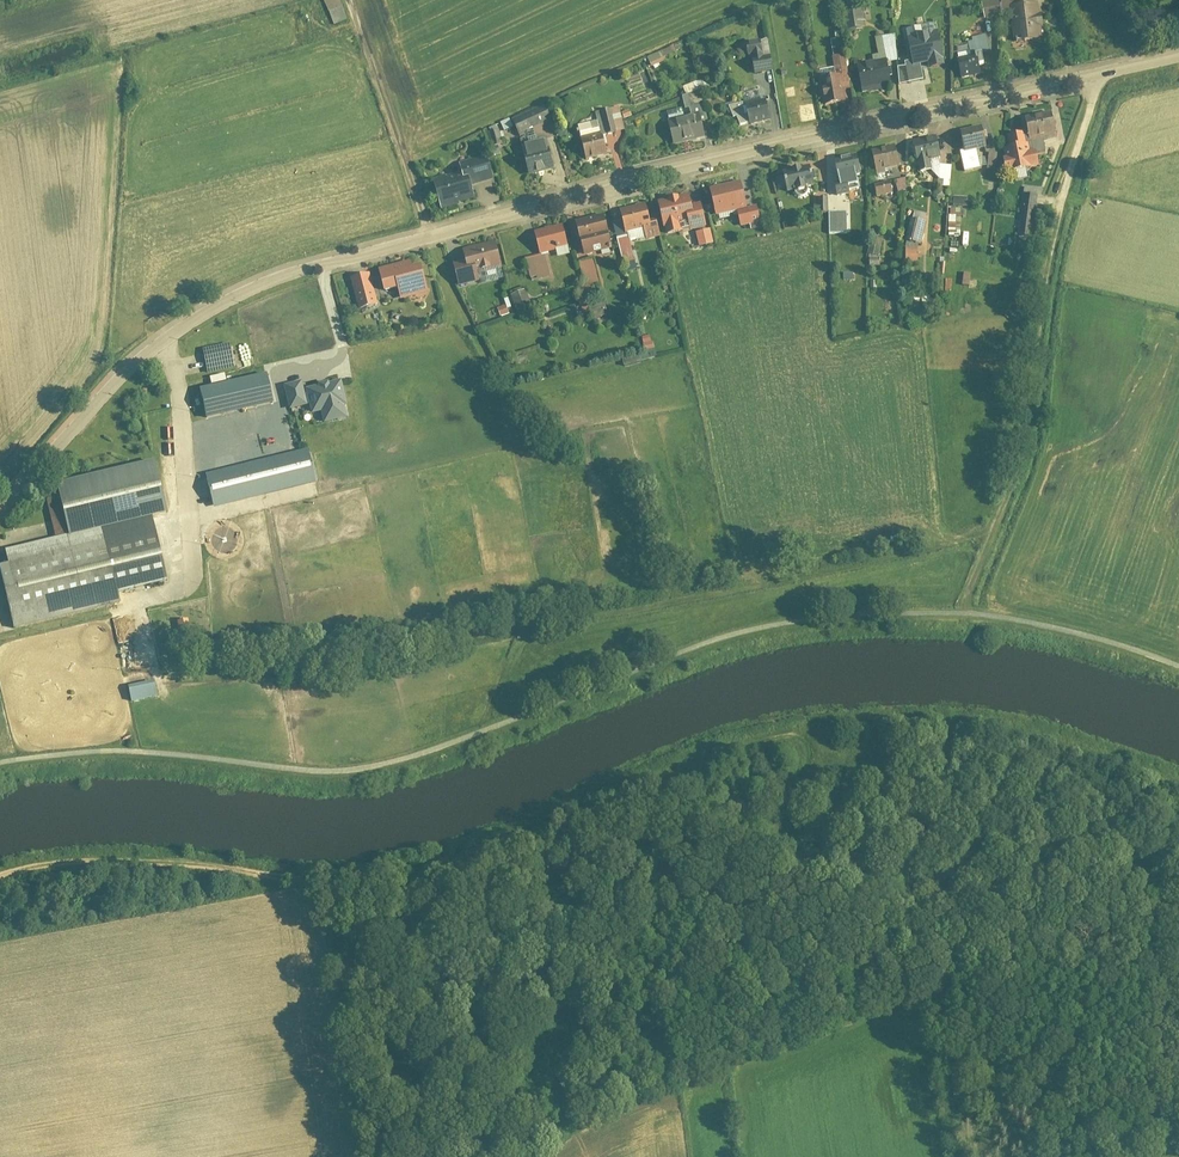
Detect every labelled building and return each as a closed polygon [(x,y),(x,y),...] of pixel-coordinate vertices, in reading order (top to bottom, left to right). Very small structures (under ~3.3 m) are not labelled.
[(336,27),(347,23),(338,0),(329,0),(326,1),(336,27)] [(1005,8),(1026,6),(1026,0),(1004,0),(1005,8)] [(981,5),(985,22),(1001,18),(997,1),(981,5)] [(842,8),(846,33),(867,29),(862,5),(842,8)] [(1013,12),(1017,46),(1044,43),(1040,9),(1013,12)] [(893,88),(889,62),(895,61),(890,38),(875,41),(879,60),(859,64),(864,94),(893,88)] [(986,38),(971,41),(973,55),(989,52),(986,38)] [(749,44),(754,74),(772,71),(767,41),(749,44)] [(851,90),(842,41),(830,43),(837,79),(820,82),(826,108),(845,104),(843,91),(851,90)] [(957,62),(961,80),(983,76),(979,57),(957,62)] [(700,94),(683,98),(688,120),(706,115),(700,94)] [(736,109),(741,129),(773,121),(768,101),(736,109)] [(512,125),(520,141),(553,124),(545,108),(512,125)] [(596,118),(602,135),(581,142),(587,162),(612,154),(607,139),(615,136),(608,114),(596,118)] [(1027,119),(1031,142),(1058,137),(1054,114),(1027,119)] [(672,126),(676,146),(709,140),(705,120),(672,126)] [(983,130),(960,137),(965,153),(988,147),(983,130)] [(488,134),(492,150),(502,148),(498,132),(488,134)] [(1008,138),(1010,149),(1005,150),(1011,177),(1033,172),(1032,169),(1042,167),(1039,152),(1029,154),(1027,145),(1024,146),(1022,135),(1008,138)] [(935,173),(933,162),(942,160),(937,137),(912,143),(918,165),(920,164),(923,176),(935,173)] [(525,151),(531,175),(556,169),(550,145),(525,151)] [(873,153),(878,174),(901,169),(897,148),(873,153)] [(962,156),(966,174),(982,171),(977,152),(962,156)] [(950,188),(951,154),(943,153),(942,188),(950,188)] [(834,161),(839,180),(862,173),(857,155),(834,161)] [(460,164),(462,173),(434,181),(442,210),(476,200),(473,187),(495,180),(488,156),(460,164)] [(986,173),(995,174),(997,157),(987,156),(986,173)] [(783,173),(787,194),(817,188),(813,167),(783,173)] [(898,195),(906,193),(902,180),(895,182),(898,195)] [(875,186),(878,199),(895,195),(892,182),(875,186)] [(845,183),(836,186),(841,201),(851,198),(845,183)] [(759,207),(749,209),(743,186),(712,193),(717,218),(739,213),(742,229),(763,224),(759,207)] [(1024,189),(1019,236),(1033,238),(1038,191),(1024,189)] [(660,205),(668,237),(706,228),(698,196),(660,205)] [(817,218),(828,217),(839,216),(838,199),(827,199),(816,200),(817,218)] [(623,214),(630,244),(659,237),(651,207),(623,214)] [(575,226),(583,258),(613,250),(604,218),(575,226)] [(622,222),(610,225),(621,265),(633,262),(622,222)] [(911,222),(905,243),(919,247),(925,226),(911,222)] [(562,229),(535,236),(540,258),(568,250),(562,229)] [(871,241),(868,258),(881,260),(884,243),(871,241)] [(465,254),(467,262),(453,267),(460,291),(483,284),(481,276),(505,269),(498,244),(465,254)] [(905,251),(906,266),(920,265),(918,250),(905,251)] [(528,264),(534,284),(551,279),(545,259),(528,264)] [(988,259),(986,271),(999,273),(1000,260),(988,259)] [(588,287),(601,283),(595,262),(582,265),(588,287)] [(382,272),(388,295),(400,292),(403,303),(430,296),(424,272),(417,274),(414,263),(382,272)] [(844,271),(844,283),(867,283),(867,271),(844,271)] [(372,277),(353,282),(360,311),(379,306),(372,277)] [(511,298),(518,315),(533,310),(526,292),(511,298)] [(933,295),(908,297),(908,307),(933,306),(933,295)] [(498,312),(501,320),(510,317),(507,308),(498,312)] [(637,311),(636,323),(646,324),(647,312),(637,311)] [(231,344),(202,350),(207,375),(236,369),(231,344)] [(324,423),(343,418),(341,406),(344,405),(339,383),(305,391),(311,414),(321,411),(324,423)] [(68,537),(4,552),(21,628),(121,605),(119,595),(166,584),(151,518),(167,515),(155,464),(56,486),(68,537)]
